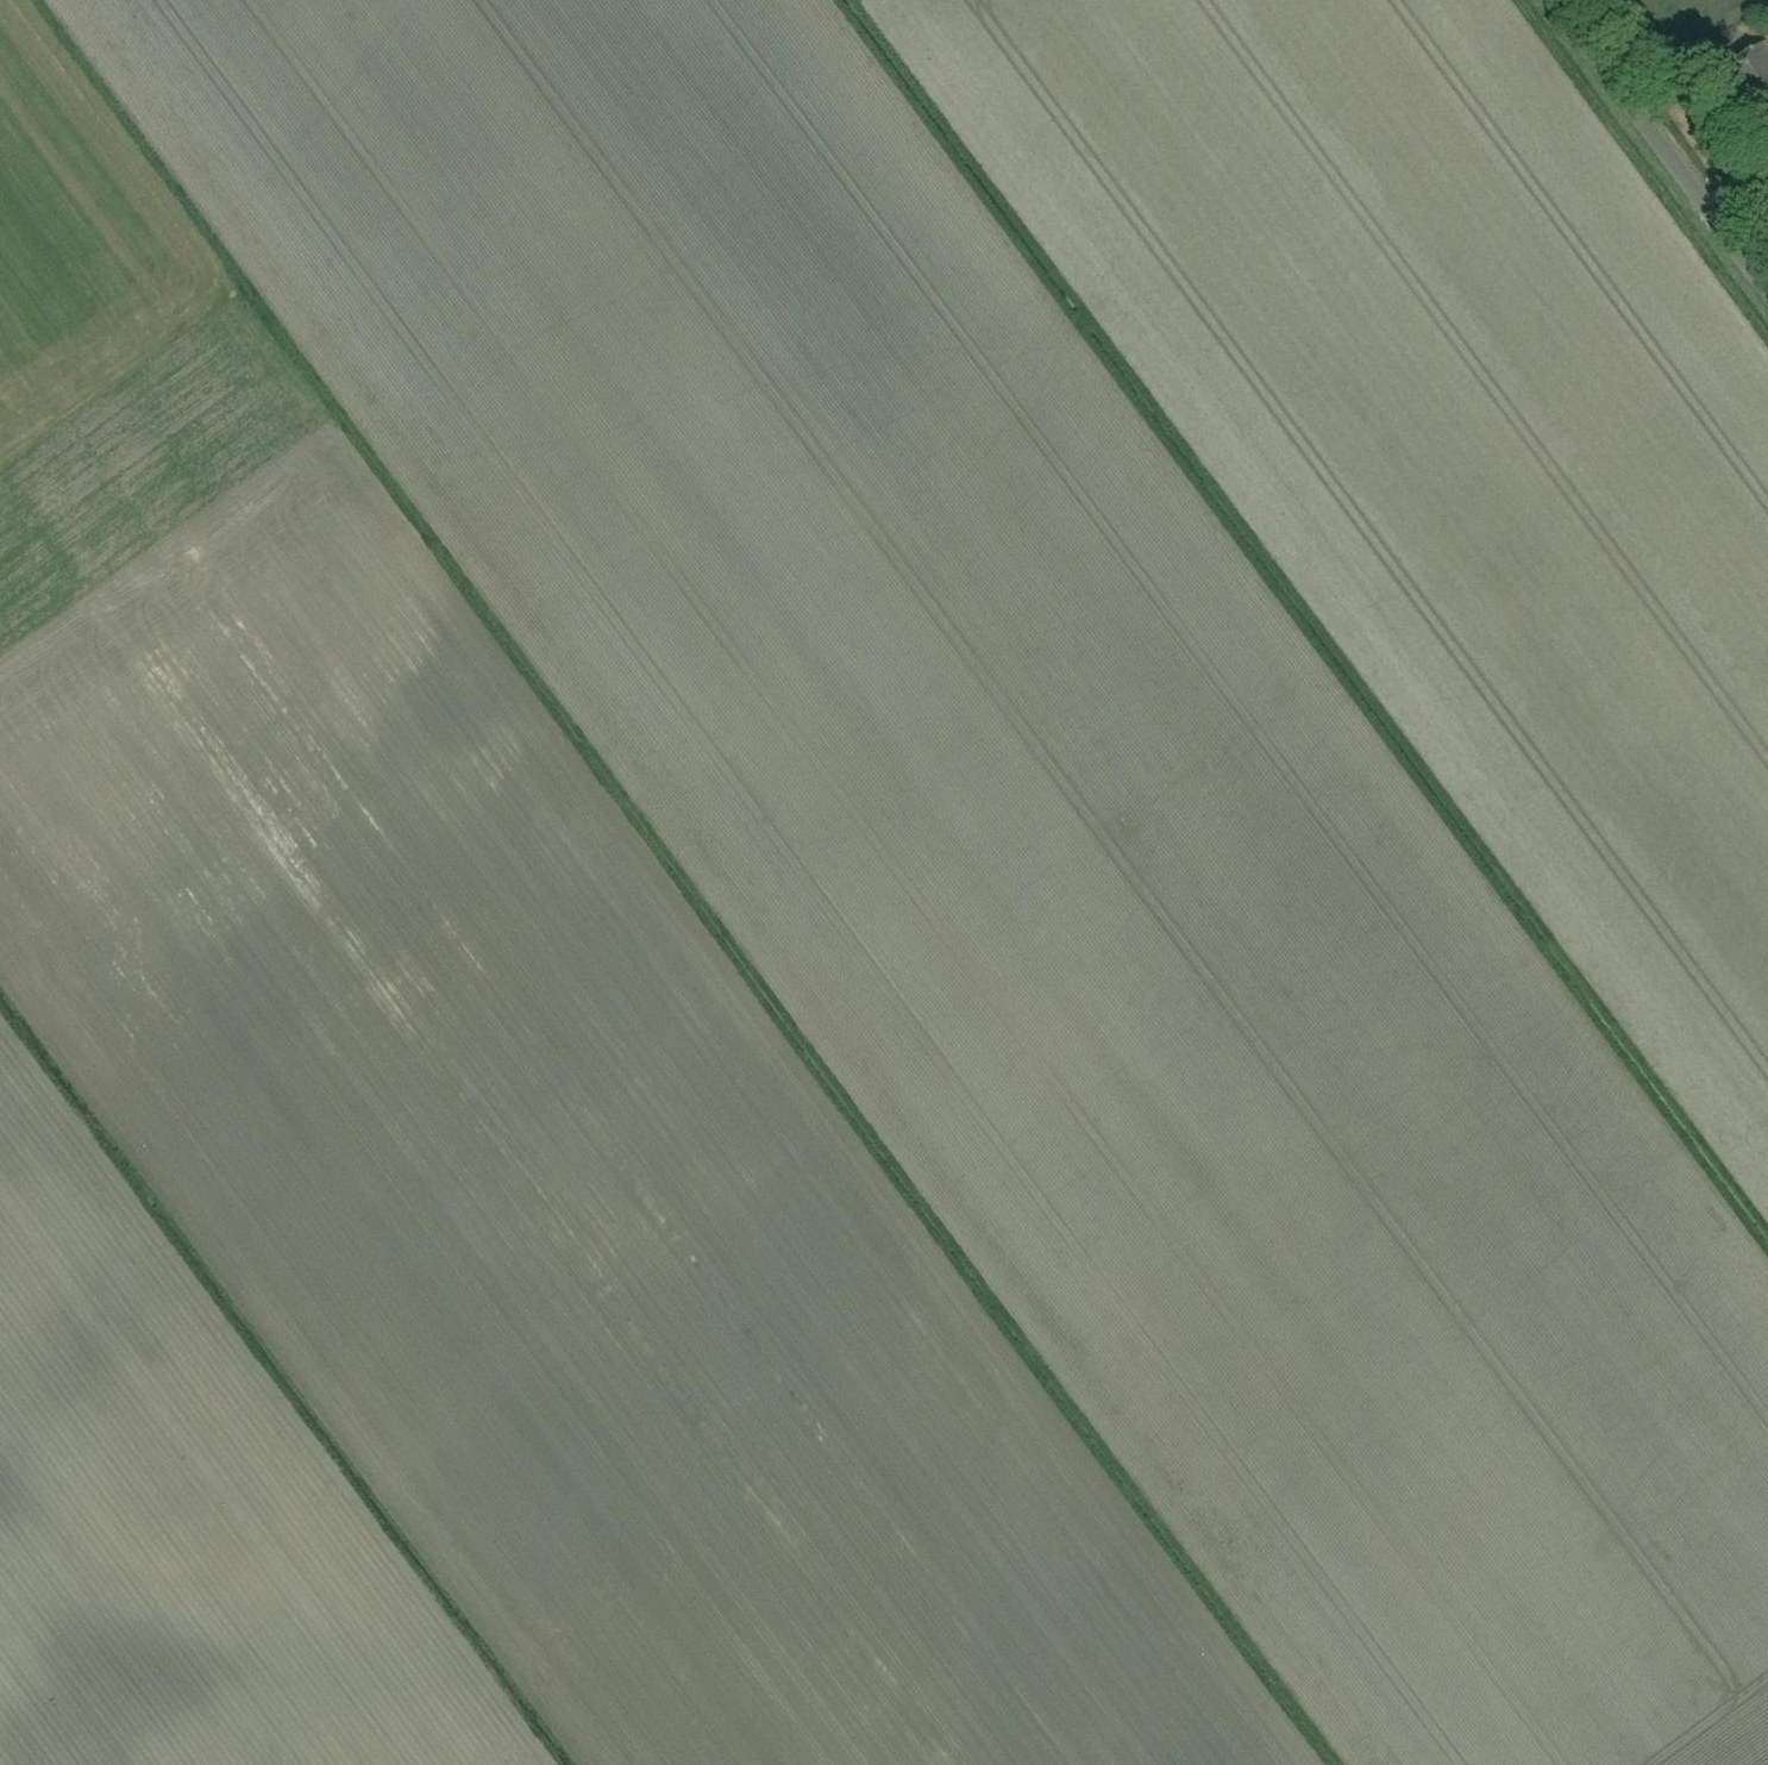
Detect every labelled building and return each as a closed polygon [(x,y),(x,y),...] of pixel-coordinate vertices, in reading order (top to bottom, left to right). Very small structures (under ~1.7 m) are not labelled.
[(1764,42),(1719,75),(1746,111),(1741,114),(1767,151),(1767,47),(1764,42)]
